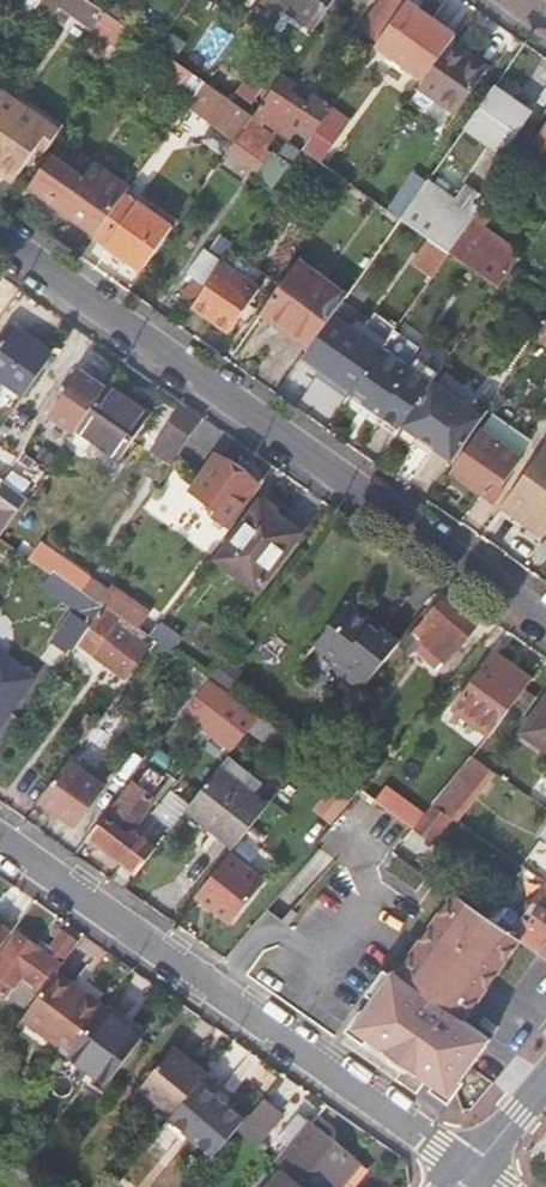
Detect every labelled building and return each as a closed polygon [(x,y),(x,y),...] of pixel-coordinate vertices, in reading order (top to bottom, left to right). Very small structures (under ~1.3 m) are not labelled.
[(134,32),(88,0),(46,0),(42,6),(56,16),(65,4),(95,25),(99,21),(102,24),(98,31),(122,48),(134,32)] [(317,31),(339,0),(273,0),(317,31)] [(408,4),(403,0),(384,0),(363,30),(381,43),(408,4)] [(458,37),(410,1),(408,4),(381,43),(380,45),(428,80),(454,44),(458,37)] [(464,50),(454,44),(428,80),(422,89),(457,114),(486,73),(461,55),(464,50)] [(249,72),(238,89),(254,100),(265,83),(249,72)] [(256,117),(262,121),(269,125),(273,120),(279,124),(289,110),(290,108),(284,104),(297,86),(284,77),(256,117)] [(196,99),(244,134),(256,117),(208,83),(196,99)] [(531,112),(495,86),(470,122),(506,149),(531,112)] [(0,97),(0,168),(17,180),(39,149),(47,155),(61,136),(2,94),(0,97)] [(319,132),(333,112),(318,101),(312,108),(298,97),(290,108),(289,110),(310,126),(319,132)] [(310,126),(289,110),(279,124),(300,140),(310,126)] [(244,134),(233,150),(264,172),(276,157),(269,151),(278,140),(258,126),(262,121),(256,117),(244,134)] [(85,170),(94,159),(69,138),(60,150),(85,170)] [(281,153),(297,163),(306,151),(290,140),(281,153)] [(31,190),(99,237),(121,205),(52,158),(31,190)] [(471,226),(485,206),(464,191),(454,204),(426,185),(402,219),(451,254),(471,226)] [(99,237),(97,239),(142,270),(170,228),(126,197),(121,205),(99,237)] [(500,288),(518,263),(520,260),(471,226),(451,254),(500,288)] [(299,264),(264,313),(313,347),(333,319),(347,297),(299,264)] [(225,267),(197,306),(232,331),(260,291),(225,267)] [(349,399),(352,394),(381,353),(333,319),(313,347),(305,358),(321,368),(315,376),(349,399)] [(51,358),(14,331),(0,350),(0,378),(25,395),(38,377),(51,358)] [(50,387),(38,377),(25,395),(2,428),(15,437),(50,387)] [(440,386),(434,382),(433,383),(403,425),(456,463),(487,419),(454,396),(448,403),(434,394),(440,386)] [(454,396),(440,386),(434,394),(448,403),(454,396)] [(148,418),(107,388),(78,430),(119,460),(148,418)] [(176,448),(195,421),(181,410),(161,438),(176,448)] [(522,461),(483,432),(453,474),(493,502),(522,461)] [(14,453),(10,443),(2,438),(0,439),(0,472),(14,453)] [(504,508),(545,537),(545,535),(545,449),(504,508)] [(231,523),(258,484),(220,457),(196,489),(221,508),(216,514),(231,523)] [(30,500),(0,479),(0,538),(2,539),(30,500)] [(271,523),(255,511),(212,570),(254,601),(290,552),(264,532),(271,523)] [(297,543),(271,523),(264,532),(290,552),(297,543)] [(41,546),(31,560),(43,569),(53,555),(41,546)] [(53,555),(43,569),(53,575),(55,572),(68,581),(75,570),(53,555)] [(77,587),(84,577),(75,570),(68,581),(77,587)] [(98,602),(106,607),(137,629),(146,615),(109,587),(98,602)] [(41,628),(34,637),(27,647),(55,667),(86,625),(41,592),(24,616),(41,628)] [(445,662),(474,627),(443,601),(401,647),(411,656),(424,642),(445,662)] [(403,641),(350,602),(317,645),(349,669),(348,679),(364,691),(403,641)] [(106,607),(84,638),(99,649),(95,655),(124,676),(147,647),(145,645),(150,638),(137,629),(106,607)] [(24,616),(18,625),(34,637),(41,628),(24,616)] [(158,644),(168,630),(160,624),(150,638),(158,644)] [(158,644),(171,652),(180,639),(168,630),(158,644)] [(41,672),(0,646),(0,737),(41,672)] [(491,736),(499,726),(533,677),(498,653),(456,710),(491,736)] [(205,686),(210,680),(193,668),(165,706),(181,718),(194,701),(205,686)] [(250,720),(205,686),(194,701),(240,735),(250,720)] [(524,734),(545,749),(545,702),(524,734)] [(301,749),(259,719),(252,728),(294,759),(301,749)] [(150,814),(171,831),(188,810),(220,769),(222,767),(200,750),(150,814)] [(452,818),(493,770),(474,756),(434,805),(452,818)] [(70,764),(42,801),(75,824),(102,787),(70,764)] [(120,807),(140,821),(153,804),(150,801),(165,781),(146,766),(131,787),(134,789),(120,807)] [(188,810),(236,849),(269,808),(220,769),(188,810)] [(350,799),(335,787),(315,810),(331,823),(350,799)] [(391,811),(401,798),(386,788),(377,800),(391,811)] [(91,835),(115,854),(130,834),(140,821),(120,807),(115,803),(91,835)] [(452,818),(434,805),(414,829),(436,845),(454,820),(452,818)] [(130,834),(115,854),(140,872),(155,852),(130,834)] [(231,855),(197,897),(233,925),(266,883),(231,855)] [(462,1018),(465,1018),(520,941),(516,938),(494,923),(455,895),(400,973),(462,1018)] [(540,905),(533,904),(525,915),(528,922),(516,938),(520,941),(545,960),(545,896),(540,905)] [(516,938),(527,922),(509,909),(503,910),(494,923),(516,938)] [(0,933),(0,951),(8,939),(0,933)] [(60,969),(56,966),(74,942),(62,934),(48,952),(45,957),(33,949),(17,938),(0,961),(0,997),(1,998),(19,974),(43,992),(56,973),(60,969)] [(45,957),(48,952),(37,944),(33,949),(45,957)] [(465,1018),(462,1018),(400,973),(397,972),(356,1030),(450,1096),(492,1037),(465,1018)] [(74,1049),(104,1009),(56,973),(43,992),(26,1014),(45,1028),(45,1033),(58,1043),(64,1041),(74,1049)] [(148,1030),(110,1002),(104,1009),(142,1037),(148,1030)] [(142,1037),(104,1009),(74,1049),(70,1055),(105,1080),(109,1083),(142,1037)] [(202,1082),(206,1077),(175,1050),(143,1089),(174,1115),(202,1082)] [(98,1089),(105,1080),(70,1055),(59,1069),(86,1089),(90,1084),(98,1089)] [(237,1131),(246,1120),(202,1082),(174,1115),(171,1119),(216,1156),(237,1131)] [(281,1114),(263,1100),(246,1120),(237,1131),(255,1146),(281,1114)] [(276,1163),(284,1170),(304,1186),(330,1186),(353,1159),(310,1122),(276,1163)] [(353,1159),(330,1186),(346,1186),(363,1167),(353,1159)] [(284,1170),(270,1186),(304,1186),(284,1170)]
